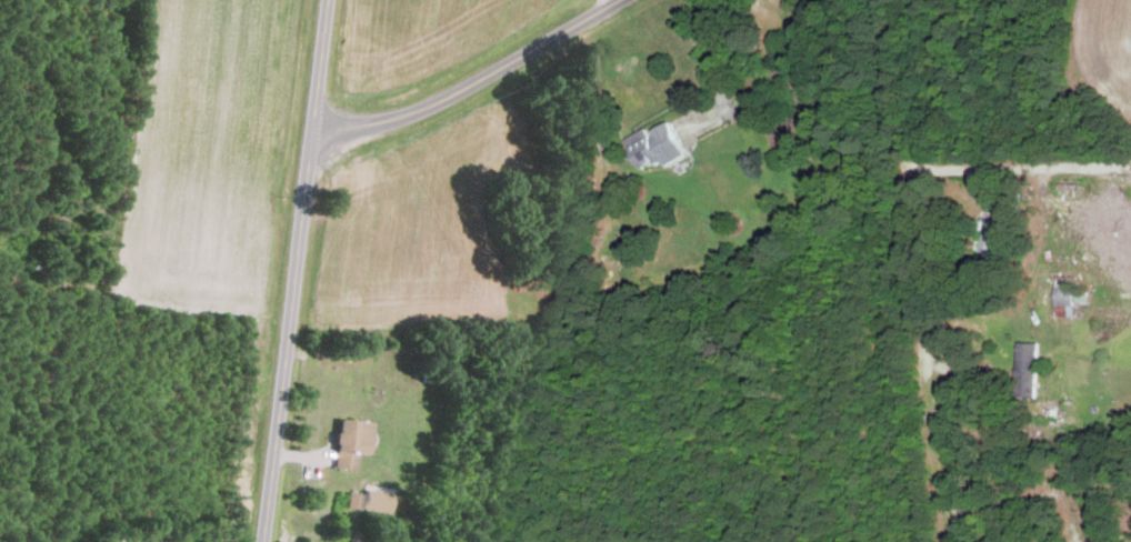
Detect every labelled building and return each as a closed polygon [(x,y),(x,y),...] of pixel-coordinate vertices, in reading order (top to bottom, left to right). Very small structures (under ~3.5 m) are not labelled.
[(643,170),(665,159),(667,165),(691,154),(676,120),(652,131),(650,127),(628,137),(643,170)] [(1089,286),(1057,285),(1056,307),(1074,308),(1075,301),(1088,302),(1089,286)] [(1040,342),(1020,342),(1018,394),(1038,394),(1040,342)] [(372,421),(339,418),(335,467),(356,469),(358,453),(369,454),(372,421)] [(393,490),(365,488),(363,510),(391,512),(393,490)] [(346,506),(355,508),(358,492),(348,491),(346,506)]
